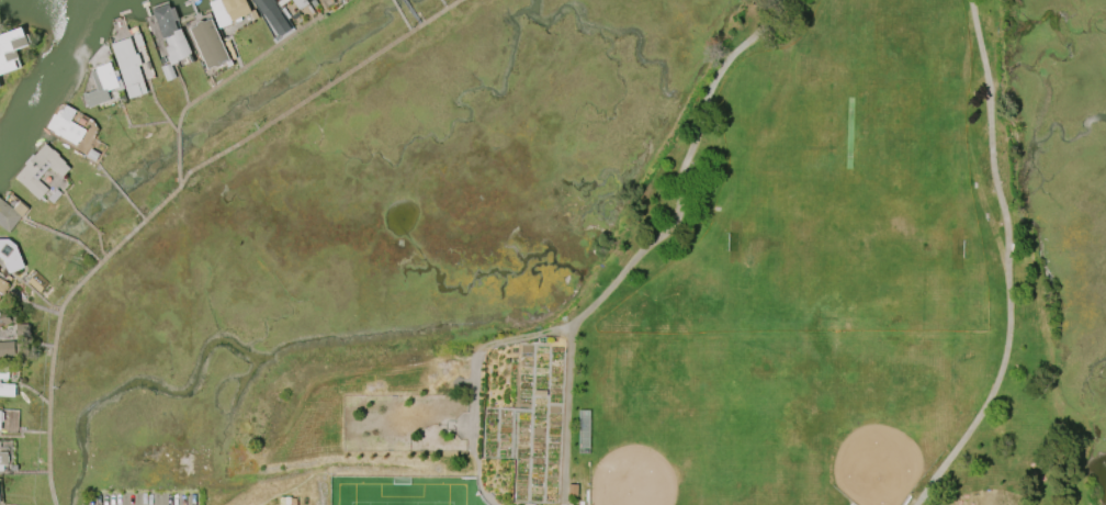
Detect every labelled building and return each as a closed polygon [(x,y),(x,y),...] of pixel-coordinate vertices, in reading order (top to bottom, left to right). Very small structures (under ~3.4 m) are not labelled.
[(221,1),(221,0),(246,0),(251,12),(230,22),(232,23),(219,29),(210,3),(217,0),(220,0),(221,1)] [(262,15),(252,0),(273,0),(293,30),(281,37),(279,35),(276,36),(263,15),(262,15)] [(300,11),(292,0),(305,0),(308,4),(300,11)] [(150,11),(169,3),(171,9),(173,8),(179,20),(174,22),(178,30),(181,29),(191,54),(189,55),(190,56),(178,61),(179,63),(170,66),(167,57),(168,56),(166,48),(169,47),(165,37),(162,38),(150,11)] [(207,70),(190,29),(196,25),(196,24),(196,23),(198,23),(198,22),(199,22),(200,21),(201,21),(202,21),(203,21),(203,22),(204,23),(212,20),(229,60),(222,64),(222,65),(221,66),(219,66),(219,67),(218,67),(217,67),(216,67),(215,67),(207,70)] [(18,68),(0,75),(0,56),(0,36),(22,29),(29,45),(16,49),(20,58),(14,60),(18,68)] [(111,44),(129,37),(135,55),(138,54),(142,65),(138,66),(148,93),(129,99),(111,44)] [(117,88),(106,91),(110,101),(88,109),(83,93),(86,93),(97,90),(90,72),(97,70),(95,68),(110,64),(113,72),(117,88)] [(46,127),(54,114),(56,115),(58,112),(59,111),(60,111),(63,111),(66,105),(76,111),(70,122),(87,131),(80,142),(78,142),(76,145),(60,136),(59,135),(59,136),(54,134),(55,133),(46,127)] [(15,178),(45,144),(53,152),(54,150),(59,155),(58,156),(66,162),(65,164),(69,169),(63,177),(58,172),(57,175),(49,168),(52,165),(47,161),(34,178),(48,190),(40,199),(15,178)] [(9,233),(0,226),(0,198),(13,209),(19,202),(27,209),(9,233)] [(2,259),(0,258),(0,240),(9,239),(16,245),(24,266),(24,268),(10,273),(9,273),(2,259)] [(36,273),(48,283),(40,293),(27,282),(36,273)] [(2,295),(0,299),(0,279),(9,284),(8,285),(9,287),(5,292),(3,290),(1,295),(2,295)] [(11,324),(0,327),(0,315),(8,313),(11,324)] [(14,356),(0,356),(0,342),(14,341),(14,356)] [(8,380),(0,379),(0,369),(9,369),(8,380)] [(14,397),(0,396),(0,384),(15,385),(14,397)] [(3,471),(0,471),(0,453),(8,453),(8,457),(9,457),(9,463),(7,463),(7,465),(3,465),(3,471)]
